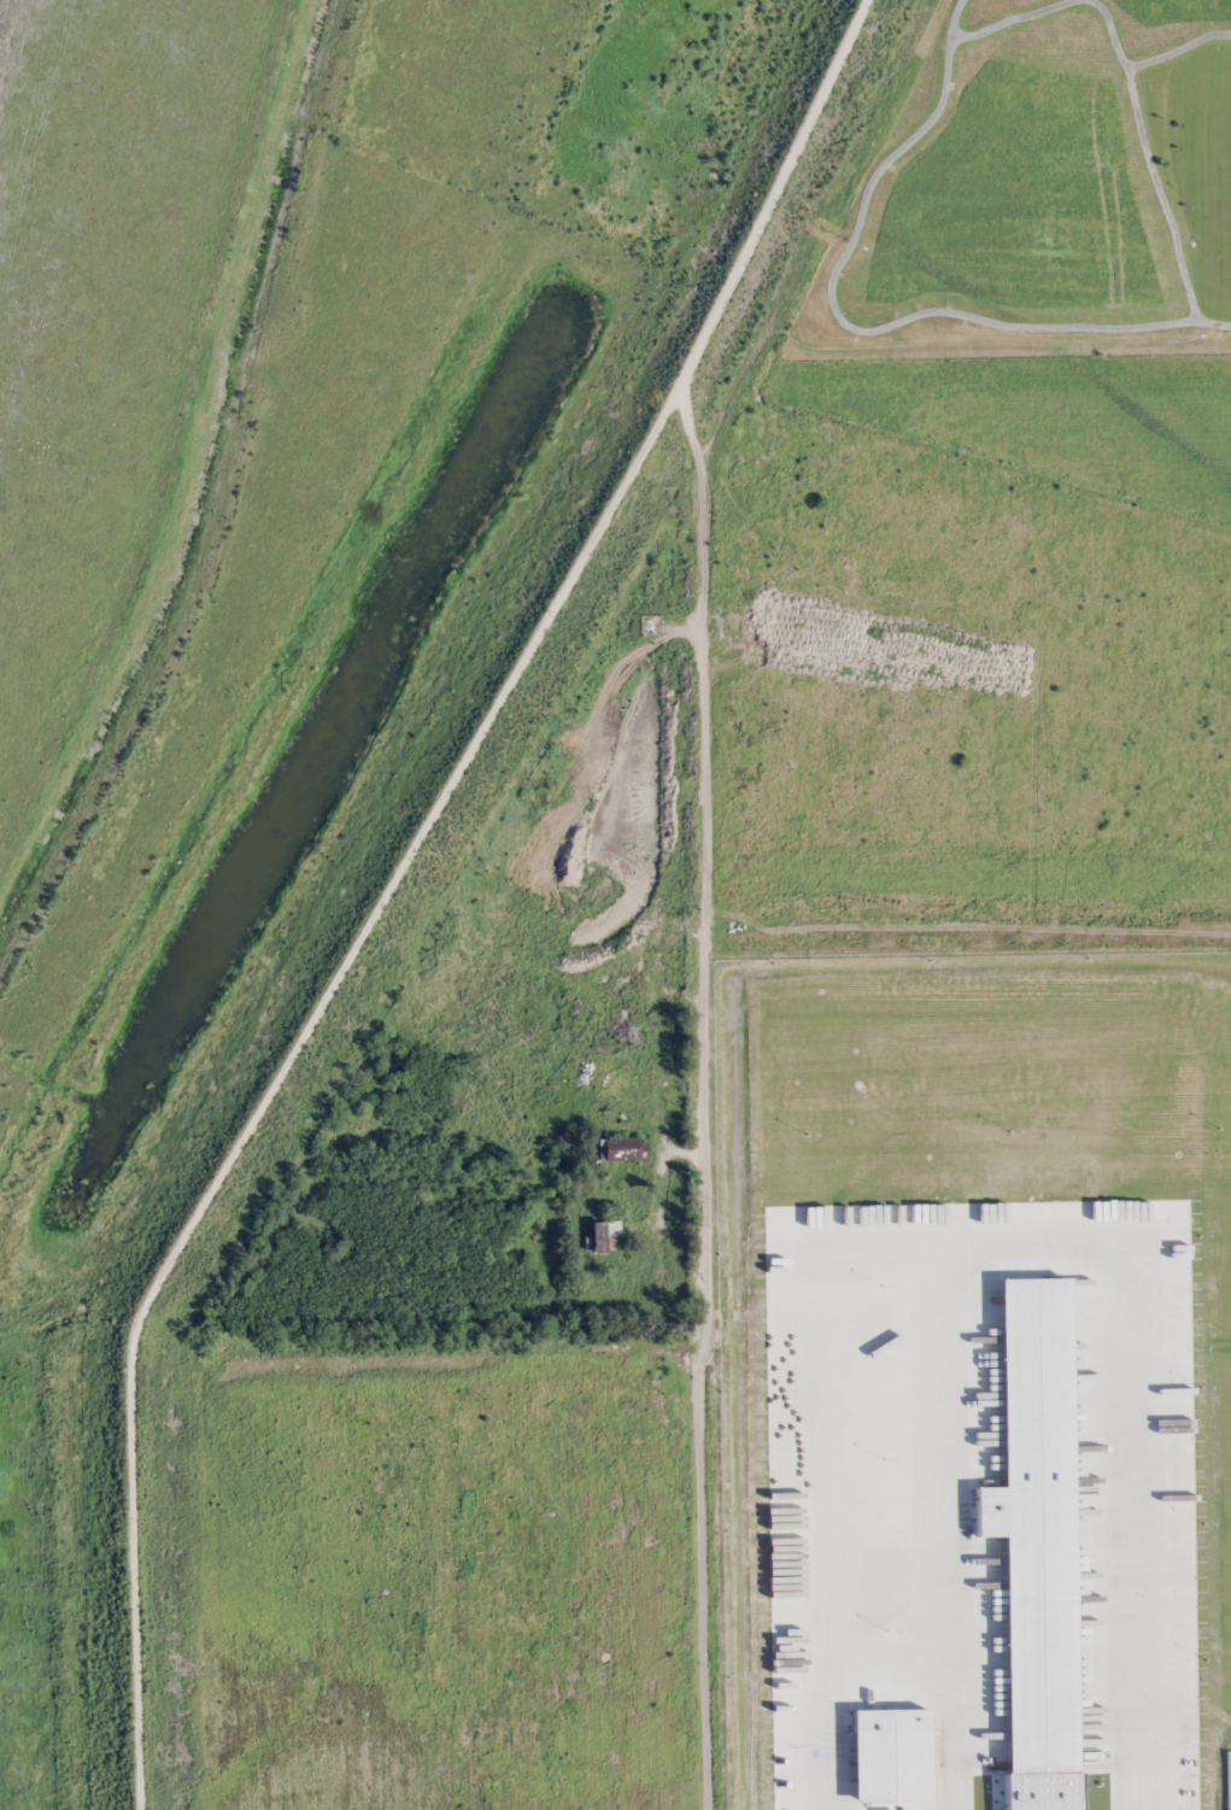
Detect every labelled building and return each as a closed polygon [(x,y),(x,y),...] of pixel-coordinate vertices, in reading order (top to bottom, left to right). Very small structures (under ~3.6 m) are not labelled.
[(646,1161),(646,1138),(601,1138),(601,1161),(646,1161)] [(590,1251),(614,1251),(614,1237),(621,1237),(621,1222),(590,1222),(590,1251)]
